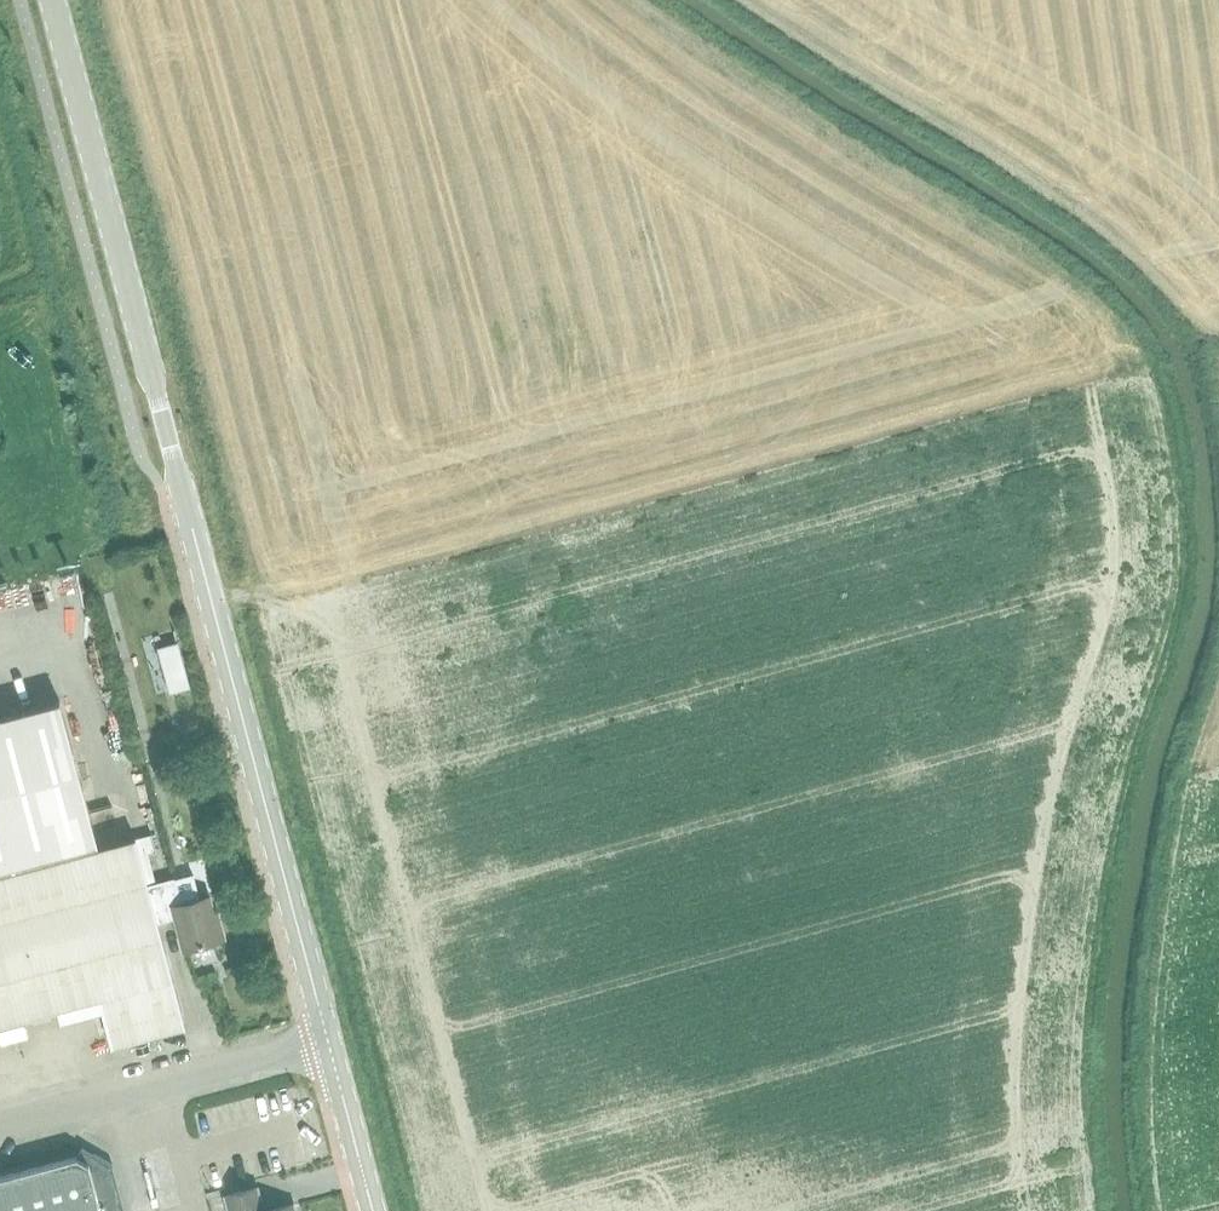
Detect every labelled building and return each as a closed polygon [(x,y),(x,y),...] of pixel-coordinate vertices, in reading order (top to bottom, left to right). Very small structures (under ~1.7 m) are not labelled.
[(189,685),(178,642),(159,647),(171,690),(189,685)] [(0,722),(0,1023),(59,1008),(62,1018),(103,1007),(112,1043),(185,1024),(158,921),(148,884),(140,854),(156,850),(151,833),(99,847),(62,706),(0,722)] [(174,877),(148,884),(158,921),(177,916),(185,946),(223,936),(217,913),(214,914),(209,895),(200,898),(193,873),(174,878),(174,877)] [(113,1163),(83,1146),(77,1155),(0,1176),(0,1210),(126,1210),(113,1163)] [(293,1202),(263,1210),(256,1185),(226,1193),(230,1210),(295,1210),(293,1202)]
